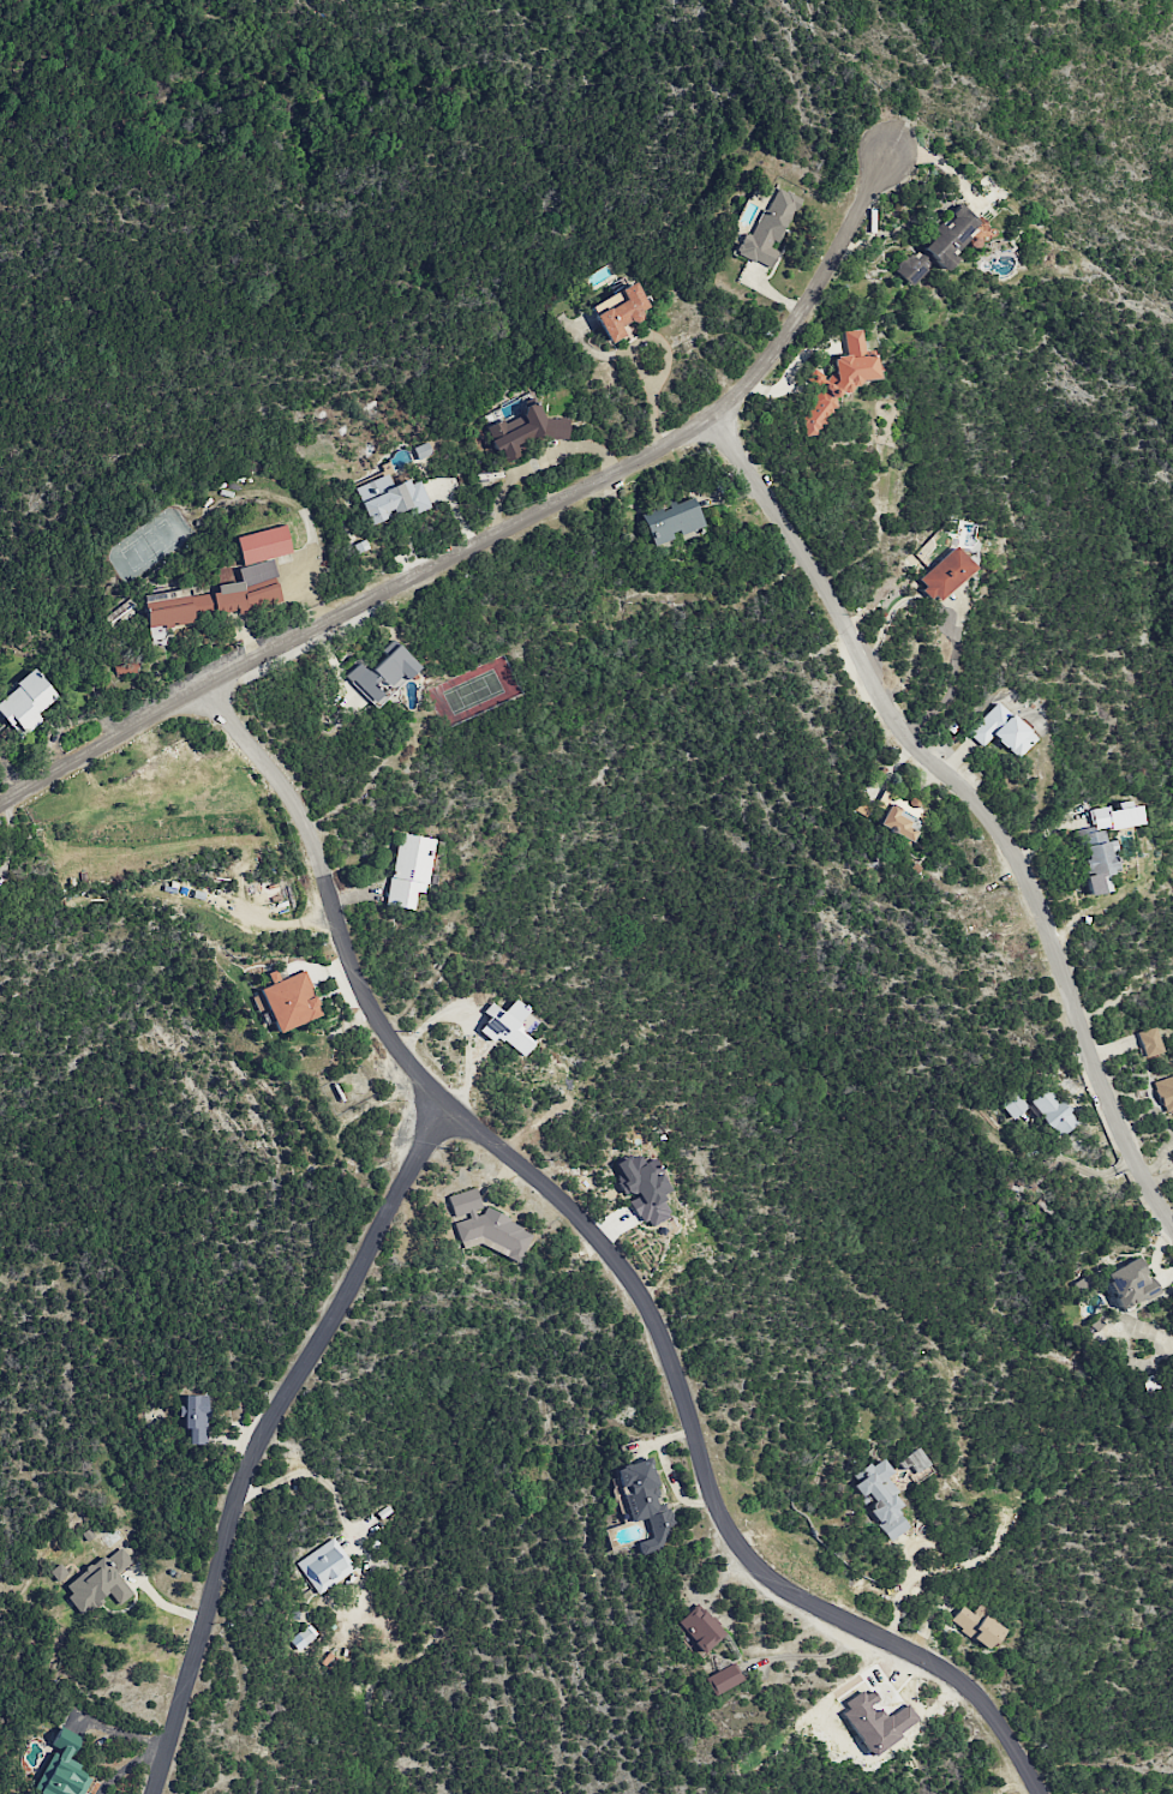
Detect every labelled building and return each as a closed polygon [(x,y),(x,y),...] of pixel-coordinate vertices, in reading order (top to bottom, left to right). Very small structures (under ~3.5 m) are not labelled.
[(770,269),(778,251),(774,249),(798,197),(774,186),(750,237),(742,233),(733,252),(770,269)] [(979,224),(956,205),(897,274),(911,286),(930,263),(939,271),(979,224)] [(647,307),(632,282),(589,308),(611,344),(629,334),(629,335),(645,325),(638,312),(647,307)] [(835,396),(869,381),(880,379),(879,372),(873,367),(871,353),(862,354),(859,331),(845,333),(842,334),(844,345),(848,355),(845,356),(830,358),(832,371),(826,379),(813,370),(807,379),(821,389),(800,419),(806,434),(817,433),(836,406),(835,396)] [(568,439),(568,418),(543,418),(537,404),(531,403),(521,407),(521,416),(506,422),(497,422),(484,427),(494,451),(501,451),(505,462),(520,456),(515,445),(529,439),(568,439)] [(354,487),(368,525),(392,516),(392,515),(408,508),(411,515),(430,508),(418,477),(391,487),(387,475),(354,487)] [(650,545),(678,535),(702,526),(692,498),(640,517),(650,545)] [(234,537),(241,566),(290,553),(283,525),(234,537)] [(368,548),(364,540),(352,545),(356,554),(368,548)] [(914,577),(930,601),(974,572),(958,548),(914,577)] [(189,598),(196,623),(281,602),(276,583),(278,583),(272,559),(237,568),(240,581),(216,587),(217,591),(189,598)] [(146,629),(193,623),(188,589),(142,595),(146,629)] [(105,621),(114,629),(136,607),(127,598),(105,621)] [(358,662),(345,675),(374,706),(417,665),(396,644),(367,672),(358,662)] [(34,669),(0,699),(0,715),(21,739),(42,720),(37,715),(57,696),(34,669)] [(1016,758),(1035,738),(996,703),(968,734),(982,747),(992,736),(1016,758)] [(877,825),(908,842),(926,811),(884,788),(877,803),(886,808),(877,825)] [(1090,895),(1110,891),(1106,872),(1114,871),(1109,841),(1104,842),(1102,831),(1138,824),(1135,806),(1107,810),(1107,806),(1088,809),(1092,832),(1079,834),(1090,895)] [(432,839),(397,833),(385,906),(413,910),(416,892),(424,893),(432,839)] [(276,1033),(321,1015),(304,971),(280,980),(276,970),(267,973),(272,986),(251,994),(257,1011),(267,1008),(276,1033)] [(520,1059),(534,1042),(526,1036),(539,1020),(513,1000),(502,1012),(490,1003),(483,1012),(489,1017),(480,1027),(520,1059)] [(1144,1058),(1162,1052),(1153,1027),(1135,1033),(1144,1058)] [(1163,1115),(1172,1112),(1172,1075),(1153,1082),(1163,1115)] [(1029,1100),(1056,1138),(1076,1124),(1049,1086),(1029,1100)] [(1013,1120),(1028,1106),(1013,1090),(998,1104),(1013,1120)] [(670,1216),(659,1195),(668,1190),(652,1159),(643,1163),(638,1152),(614,1164),(623,1180),(617,1183),(625,1199),(629,1197),(645,1228),(670,1216)] [(533,1236),(484,1204),(481,1209),(476,1188),(448,1196),(453,1217),(470,1213),(466,1219),(453,1223),(460,1249),(471,1246),(478,1235),(497,1247),(494,1247),(495,1251),(515,1263),(533,1236)] [(1104,1275),(1121,1310),(1156,1293),(1139,1258),(1104,1275)] [(1092,1288),(1088,1276),(1073,1282),(1078,1294),(1092,1288)] [(206,1445),(208,1395),(183,1395),(183,1407),(181,1407),(180,1430),(189,1430),(189,1445),(206,1445)] [(890,1542),(908,1528),(894,1509),(899,1506),(892,1496),(897,1492),(885,1477),(892,1472),(880,1457),(857,1474),(861,1479),(855,1483),(872,1506),(866,1510),(890,1542)] [(615,1467),(628,1523),(647,1518),(652,1539),(637,1542),(640,1555),(670,1548),(666,1530),(674,1528),(668,1502),(660,1504),(650,1459),(615,1467)] [(318,1595),(355,1569),(333,1538),(296,1564),(318,1595)] [(82,1615),(111,1594),(119,1605),(133,1594),(118,1573),(133,1562),(120,1546),(62,1588),(82,1615)] [(49,1571),(57,1582),(68,1575),(60,1563),(49,1571)] [(701,1654),(723,1634),(696,1604),(674,1624),(701,1654)] [(948,1623),(989,1651),(1004,1628),(975,1608),(971,1614),(960,1606),(948,1623)] [(296,1632),(302,1644),(316,1637),(311,1625),(296,1632)] [(712,1694),(743,1682),(736,1663),(705,1676),(712,1694)] [(869,1755),(919,1722),(907,1704),(885,1718),(879,1709),(873,1712),(869,1706),(878,1700),(870,1688),(839,1710),(869,1755)] [(39,1793),(84,1793),(91,1777),(78,1771),(80,1764),(70,1760),(81,1737),(59,1727),(50,1747),(53,1748),(33,1792),(39,1793)]
